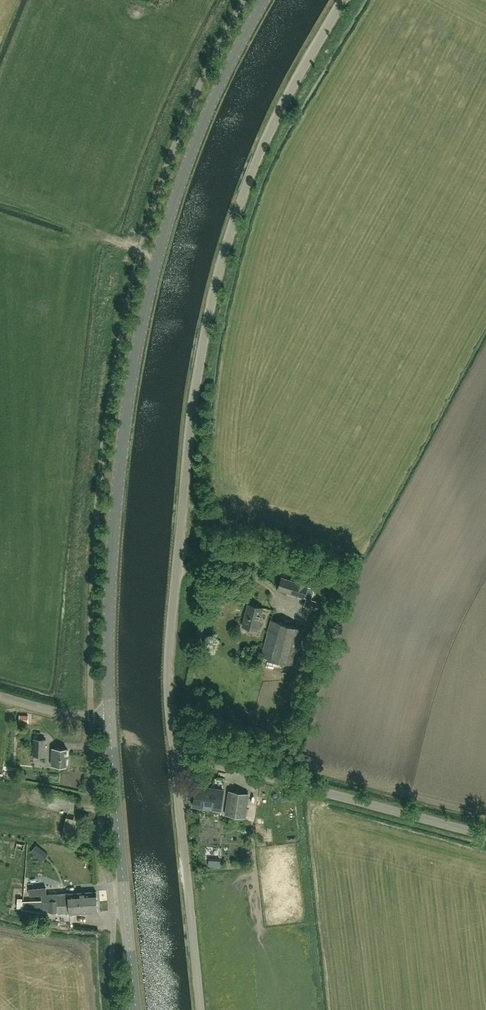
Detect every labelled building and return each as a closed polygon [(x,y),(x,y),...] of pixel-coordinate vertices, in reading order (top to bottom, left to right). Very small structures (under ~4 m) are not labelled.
[(312,588),(307,586),(305,586),(306,582),(296,579),(295,583),(281,578),(278,589),(311,600),(313,592),(312,588)] [(317,599),(313,609),(329,615),(332,605),(317,599)] [(257,630),(262,608),(248,604),(242,626),(257,630)] [(305,629),(271,620),(261,655),(295,665),(305,629)] [(45,757),(46,739),(33,738),(32,756),(45,757)] [(66,766),(67,749),(52,748),(51,765),(66,766)] [(196,786),(195,796),(221,800),(223,790),(196,786)] [(248,794),(229,791),(225,815),(244,818),(248,794)] [(221,800),(195,796),(193,806),(220,810),(221,800)] [(67,822),(64,839),(73,840),(76,823),(67,822)] [(48,854),(37,845),(31,852),(38,858),(42,861),(48,854)] [(96,892),(67,894),(47,895),(46,887),(29,888),(30,895),(42,894),(42,900),(42,901),(57,900),(57,904),(97,902),(96,892)] [(22,909),(43,912),(43,913),(58,912),(69,911),(69,914),(97,912),(97,902),(57,904),(57,900),(42,901),(42,900),(22,901),(22,908),(22,909)] [(70,926),(72,917),(53,914),(51,922),(70,926)]
